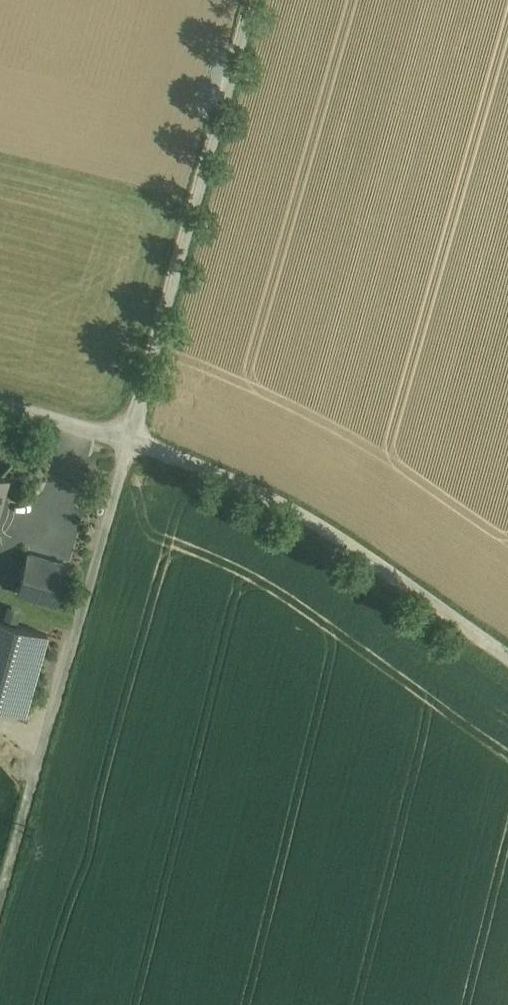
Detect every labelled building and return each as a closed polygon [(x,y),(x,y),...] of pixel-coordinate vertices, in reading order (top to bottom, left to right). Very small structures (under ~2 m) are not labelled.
[(12,481),(0,477),(0,520),(12,481)] [(28,554),(16,594),(57,605),(68,565),(28,554)] [(0,619),(0,705),(25,712),(48,633),(0,619)]
